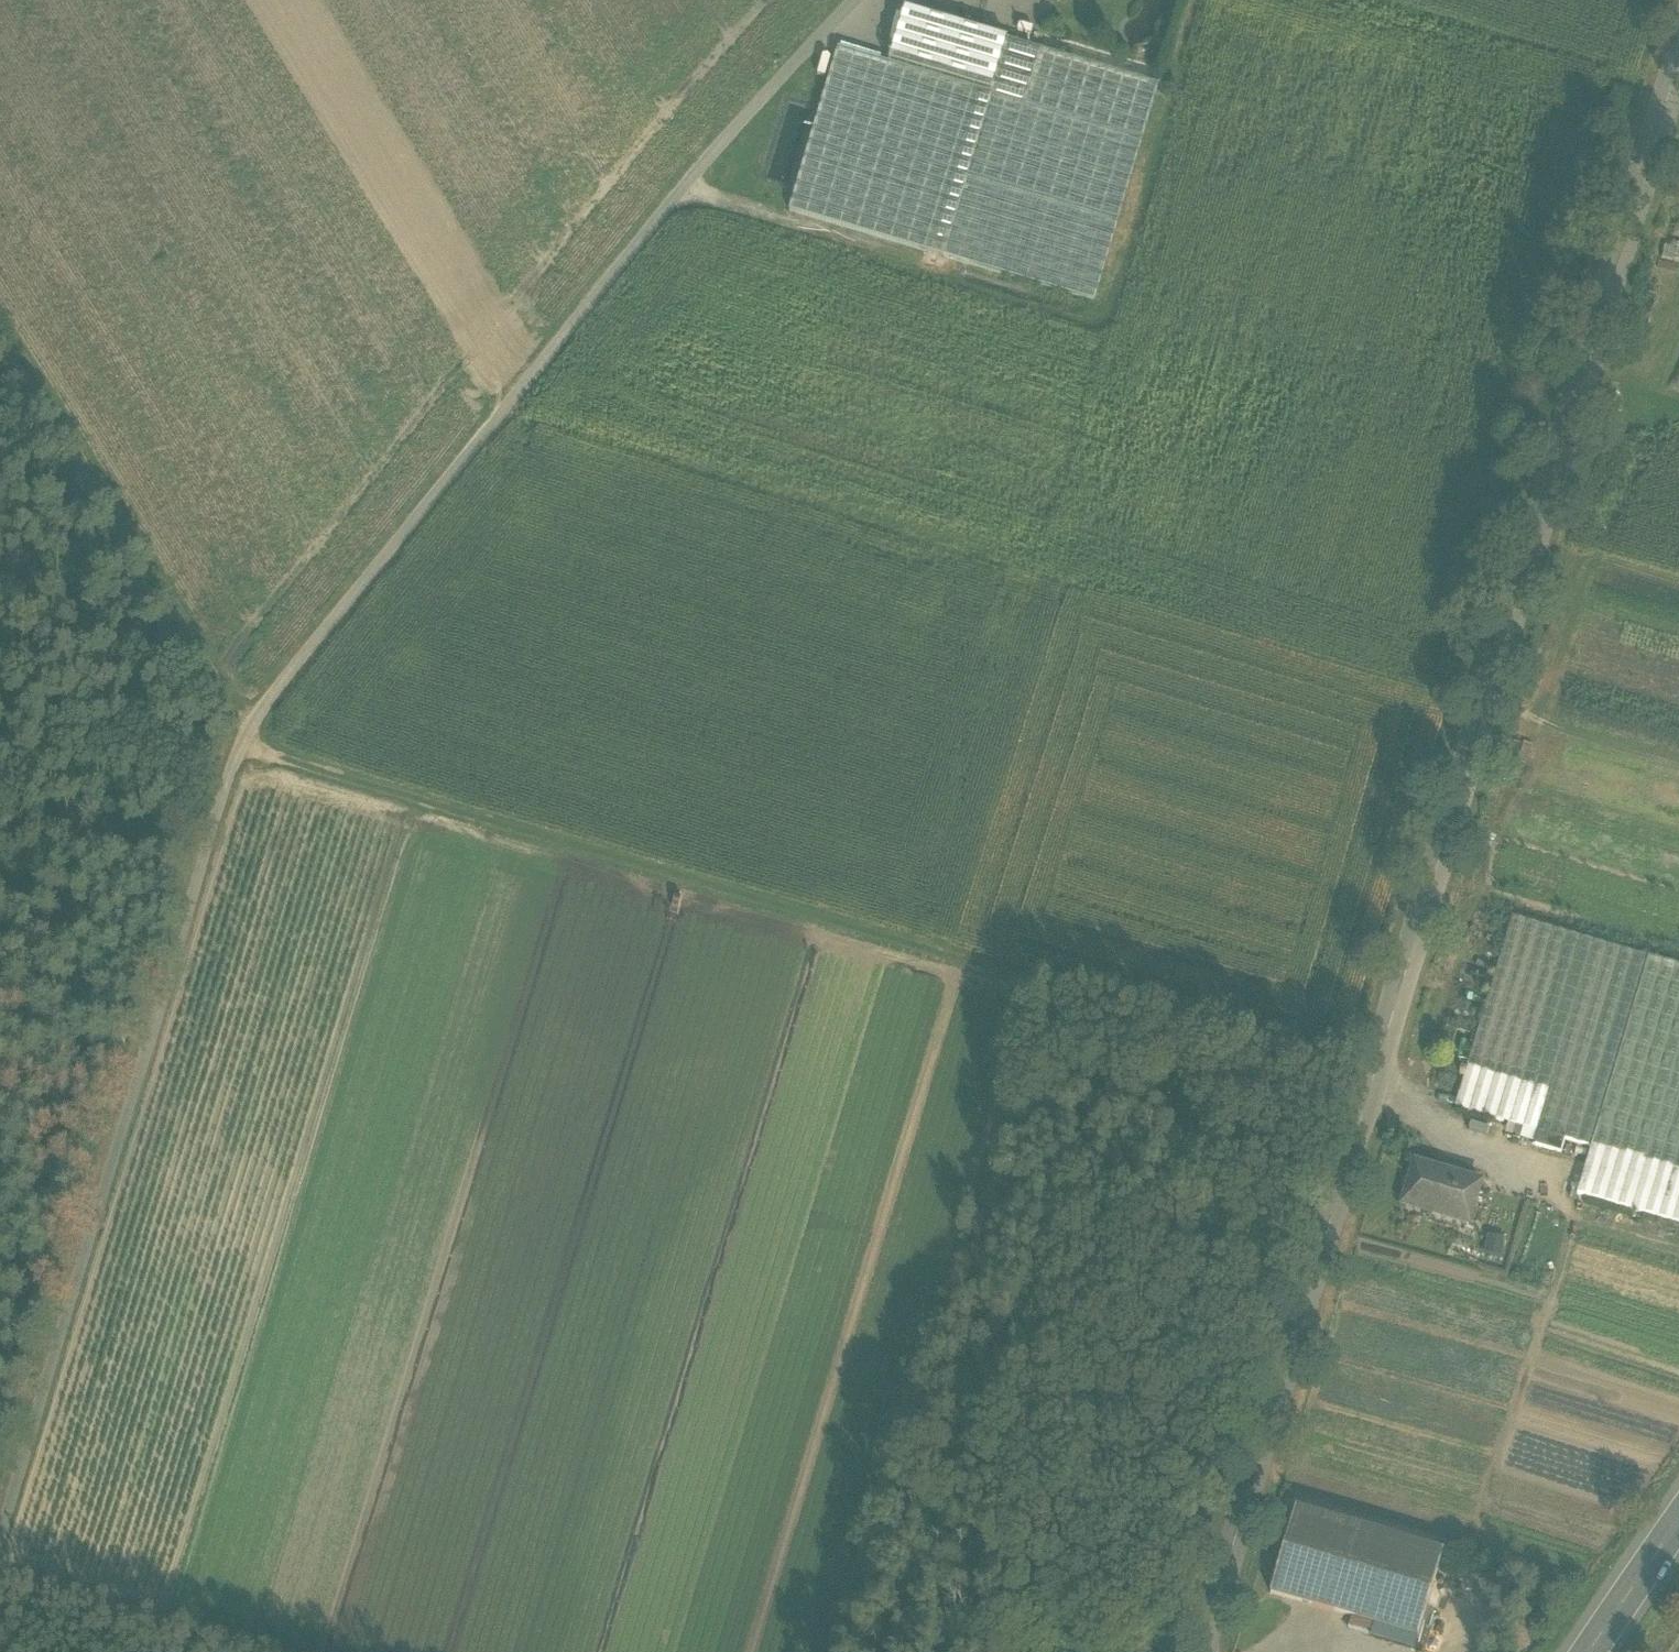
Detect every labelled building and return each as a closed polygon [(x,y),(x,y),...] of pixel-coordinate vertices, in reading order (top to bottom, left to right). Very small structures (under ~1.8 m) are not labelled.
[(1040,50),(905,9),(889,63),(1024,103),(1040,50)] [(1119,221),(1143,139),(1024,103),(889,63),(838,48),(790,210),(943,256),(967,176),(1119,221)] [(1159,85),(1040,50),(1024,103),(1143,139),(1159,85)] [(967,176),(943,256),(1119,221),(967,176)] [(1667,388),(1678,394),(1678,363),(1667,388)] [(1647,957),(1512,917),(1455,1107),(1591,1147),(1647,957)] [(1591,1147),(1577,1194),(1678,1224),(1678,966),(1647,957),(1591,1147)] [(1479,1185),(1413,1165),(1403,1199),(1436,1209),(1434,1217),(1466,1226),(1479,1185)] [(1484,1234),(1481,1253),(1502,1256),(1505,1237),(1484,1234)] [(1443,1552),(1295,1508),(1270,1594),(1418,1638),(1443,1552)]
